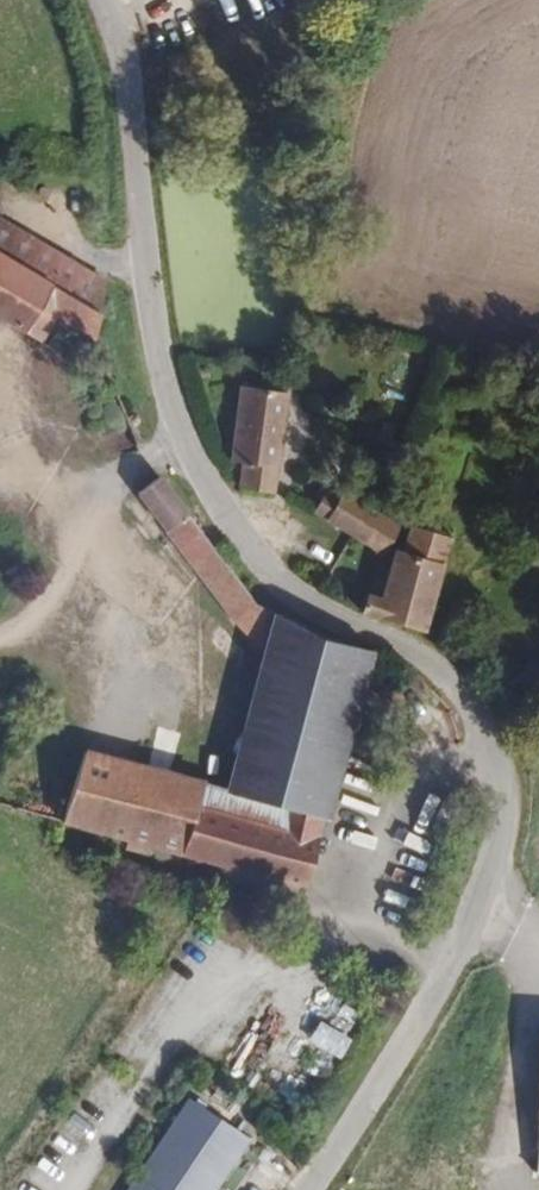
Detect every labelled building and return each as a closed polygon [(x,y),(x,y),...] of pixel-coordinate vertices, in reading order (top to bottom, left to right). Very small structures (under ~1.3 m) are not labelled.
[(0,202),(0,306),(46,329),(62,303),(102,323),(105,309),(104,285),(104,244),(0,202)] [(286,389),(238,385),(226,463),(246,464),(243,490),(275,494),(286,389)] [(163,474),(134,493),(207,590),(234,566),(163,474)] [(320,521),(332,499),(322,494),(310,515),(320,521)] [(335,500),(332,499),(320,521),(379,560),(395,529),(340,495),(335,500)] [(366,612),(393,623),(425,634),(442,568),(449,545),(409,533),(402,556),(393,553),(381,592),(364,586),(357,607),(366,612)] [(207,590),(237,629),(247,582),(234,566),(207,590)] [(247,582),(237,629),(212,758),(207,786),(202,812),(174,806),(2,773),(0,784),(0,844),(286,900),(337,639),(314,630),(267,608),(247,582)] [(179,780),(207,786),(212,758),(184,753),(179,780)] [(202,812),(207,786),(179,780),(174,806),(202,812)] [(341,797),(337,821),(364,826),(367,813),(377,814),(379,804),(341,797)] [(316,1049),(339,1057),(348,1034),(313,1021),(306,1041),(284,1033),(263,1093),(296,1105),(308,1073),(316,1049)] [(174,1121),(128,1189),(219,1189),(240,1159),(174,1121)]
